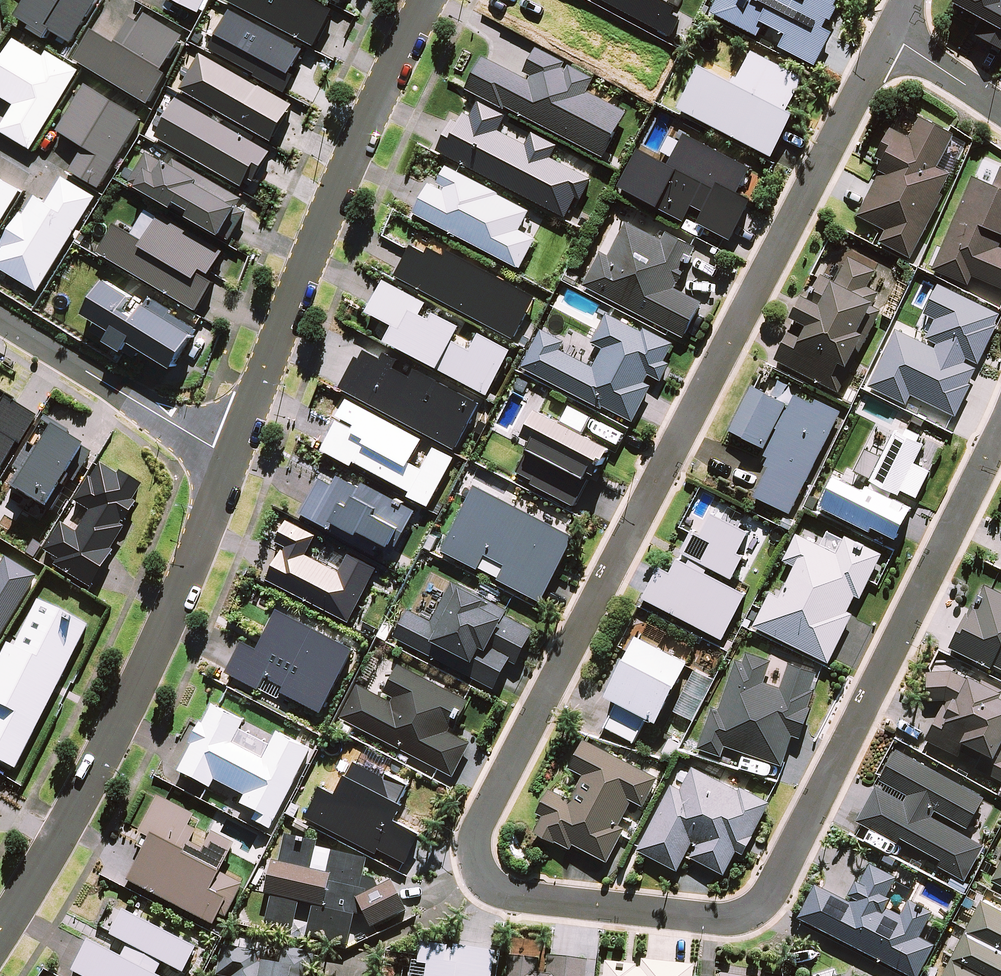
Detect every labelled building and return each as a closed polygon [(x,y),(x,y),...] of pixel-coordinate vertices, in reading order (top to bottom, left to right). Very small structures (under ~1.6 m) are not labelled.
[(673,38),(684,18),(676,14),(679,7),(666,0),(604,0),(673,38)] [(711,12),(758,35),(764,22),(787,33),(781,47),(816,64),(831,33),(824,29),(838,0),(717,0),(711,12)] [(95,27),(75,59),(150,104),(169,74),(164,71),(185,36),(148,14),(142,23),(134,17),(119,41),(95,27)] [(82,71),(49,51),(46,57),(16,38),(0,66),(0,95),(16,105),(1,130),(33,150),(82,71)] [(804,78),(752,51),(736,82),(702,64),(679,108),(771,155),(793,113),(787,110),(804,78)] [(203,54),(183,89),(274,142),(295,105),(262,86),(261,87),(203,54)] [(170,118),(159,137),(245,186),(250,177),(256,181),(273,152),(180,98),(169,117),(170,118)] [(911,138),(891,129),(877,157),(885,161),(859,216),(886,229),(880,243),(911,257),(951,173),(937,167),(952,134),(920,118),(911,138)] [(750,169),(685,134),(669,165),(640,149),(620,186),(684,220),(693,205),(704,211),(698,221),(730,238),(751,200),(738,193),(750,169)] [(993,186),(973,177),(933,269),(968,285),(973,275),(1000,288),(1000,249),(998,248),(1000,241),(1000,168),(993,186)] [(24,190),(0,176),(0,229),(24,190)] [(0,256),(0,267),(40,291),(98,197),(65,177),(50,202),(38,195),(26,214),(23,212),(3,245),(6,247),(0,256)] [(664,241),(628,223),(611,255),(602,251),(584,287),(684,336),(701,301),(675,288),(695,247),(667,233),(664,241)] [(878,264),(852,250),(836,283),(822,276),(812,296),(805,293),(793,316),(808,324),(803,334),(791,328),(775,359),(838,392),(880,311),(871,306),(878,292),(866,285),(878,264)] [(938,284),(924,313),(936,319),(925,343),(897,330),(868,390),(908,410),(915,396),(953,414),(1000,315),(938,284)] [(634,421),(652,386),(644,382),(647,375),(661,381),(670,363),(664,360),(673,343),(644,328),(642,331),(607,314),(592,342),(604,348),(594,367),(562,351),(567,341),(541,328),(521,369),(603,410),(605,406),(634,421)] [(731,430),(768,448),(789,405),(781,401),(787,387),(775,382),(769,394),(752,386),(731,430)] [(789,405),(768,448),(765,454),(768,456),(764,465),(769,467),(756,496),(793,513),(841,413),(796,391),(789,405)] [(536,441),(519,472),(535,479),(532,484),(577,506),(595,472),(599,474),(614,448),(585,432),(592,416),(571,406),(563,421),(540,409),(527,436),(536,441)] [(574,534),(477,484),(443,550),(478,568),(486,553),(507,564),(499,579),(541,600),(574,534)] [(682,552),(731,577),(755,531),(751,529),(713,509),(699,537),(692,533),(682,552)] [(783,596),(772,592),(756,625),(831,664),(855,614),(850,611),(857,596),(862,599),(885,553),(848,535),(846,539),(830,531),(823,545),(798,533),(785,560),(797,567),(783,596)] [(746,593),(679,558),(671,573),(660,567),(644,597),(723,638),(746,593)] [(506,611),(452,582),(432,621),(410,609),(395,636),(494,687),(511,656),(518,660),(533,630),(504,615),(506,611)] [(985,583),(965,625),(961,623),(950,647),(990,666),(991,663),(1000,668),(1000,591),(985,583)] [(90,626),(39,601),(16,647),(8,644),(0,660),(0,762),(17,770),(90,626)] [(688,661),(639,635),(608,693),(620,699),(606,725),(635,741),(649,714),(657,719),(688,661)] [(791,737),(800,740),(812,708),(808,707),(815,689),(810,687),(816,671),(790,662),(781,688),(763,682),(770,661),(747,653),(743,663),(737,661),(720,709),(713,707),(699,748),(721,756),(725,745),(782,765),(791,737)] [(469,700),(399,664),(383,697),(360,685),(343,718),(453,774),(470,741),(453,732),(469,700)] [(714,679),(695,670),(674,711),(692,720),(714,679)] [(956,671),(927,670),(926,699),(945,700),(926,741),(940,747),(980,766),(979,769),(1000,779),(1000,689),(970,674),(968,678),(956,673),(956,671)] [(657,777),(584,740),(571,767),(584,774),(571,799),(551,789),(539,812),(543,815),(535,830),(570,848),(573,843),(607,860),(628,820),(622,817),(632,798),(643,804),(657,777)] [(936,810),(966,825),(982,795),(893,750),(857,822),(896,841),(898,836),(943,858),(940,865),(966,877),(983,844),(932,818),(936,810)] [(409,788),(354,761),(338,794),(324,786),(307,821),(372,854),(370,858),(399,872),(419,832),(394,819),(409,788)] [(678,869),(692,841),(699,845),(693,857),(724,873),(737,849),(743,852),(769,802),(743,788),(741,792),(693,767),(683,788),(673,783),(639,849),(678,869)] [(361,878),(366,858),(310,846),(311,842),(284,836),(278,863),(270,861),(262,895),(271,897),(264,927),(291,932),(298,900),(312,903),(305,935),(347,945),(353,915),(365,918),(371,929),(406,910),(390,881),(372,891),(374,881),(361,878)] [(868,863),(849,900),(816,883),(799,917),(911,975),(918,975),(935,944),(919,935),(933,909),(910,897),(902,913),(887,905),(900,880),(868,863)] [(992,879),(1000,884),(1000,863),(992,879)] [(983,898),(942,975),(1000,975),(1000,908),(983,898)] [(416,942),(412,975),(490,975),(493,952),(416,942)] [(281,947),(278,964),(258,960),(260,953),(222,946),(216,975),(219,975),(309,975),(313,953),(281,947)] [(506,975),(584,975),(586,960),(539,955),(539,960),(508,957),(506,975)] [(605,959),(603,975),(691,975),(692,967),(605,959)]
